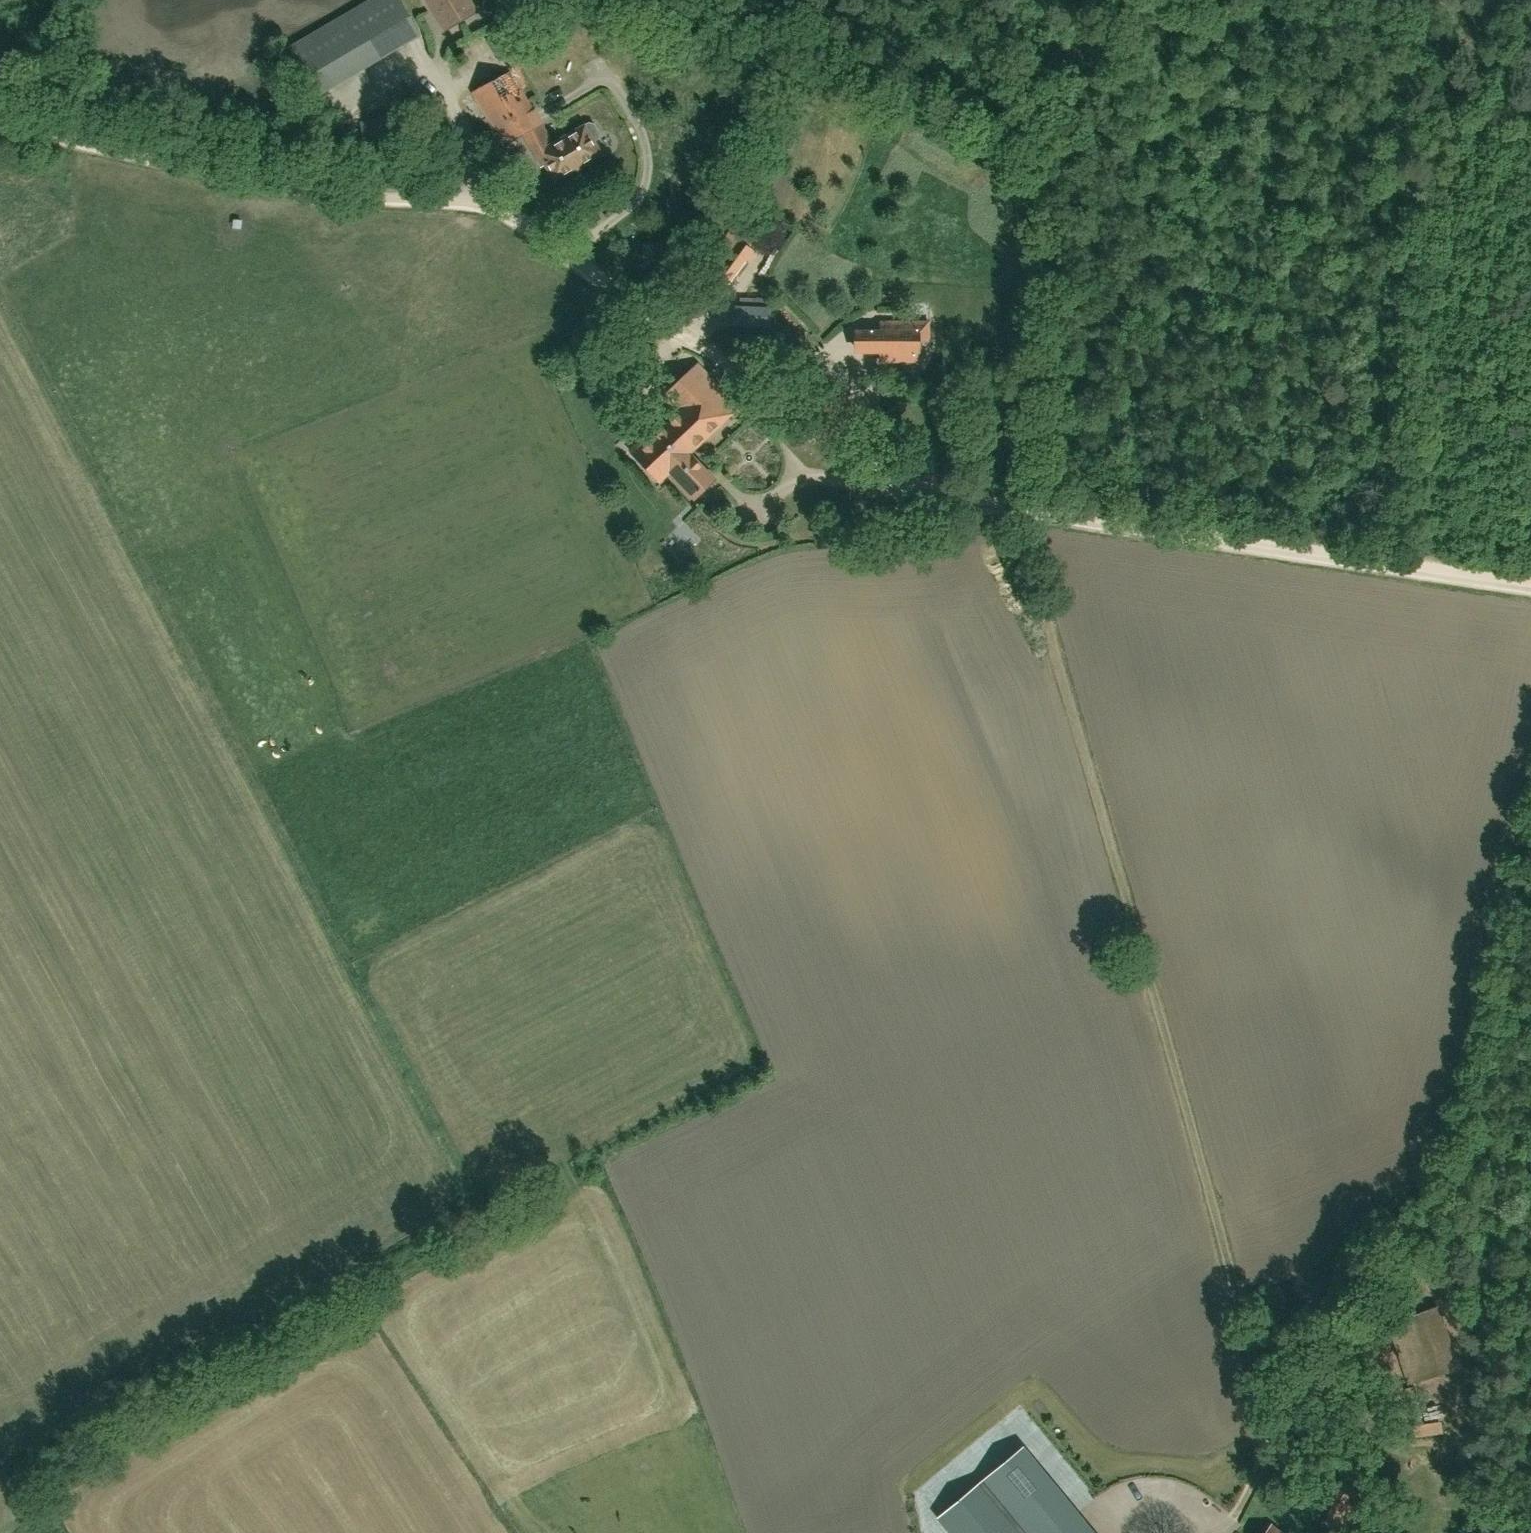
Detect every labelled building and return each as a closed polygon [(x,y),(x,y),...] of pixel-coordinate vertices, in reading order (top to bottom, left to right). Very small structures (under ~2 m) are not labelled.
[(420,36),(399,0),(371,0),(289,49),(317,97),(420,36)] [(445,30),(476,12),(469,0),(427,0),(445,30)] [(602,155),(593,141),(598,138),(599,133),(594,124),(589,123),(553,144),(510,71),(473,93),(504,146),(523,135),(541,166),(545,164),(555,182),(602,155)] [(363,139),(395,133),(391,116),(360,123),(363,139)] [(738,239),(730,249),(715,271),(730,282),(753,250),(738,239)] [(770,306),(735,305),(733,305),(732,326),(769,327),(770,306)] [(881,351),(881,361),(917,361),(917,342),(929,342),(928,322),(881,323),(881,333),(857,333),(857,351),(881,351)] [(689,452),(737,405),(698,364),(660,399),(676,415),(659,432),(654,427),(631,450),(660,480),(669,471),(694,496),(714,478),(689,452)] [(1414,1381),(1458,1366),(1437,1303),(1393,1318),(1414,1381)] [(1021,1449),(973,1489),(1010,1532),(1090,1532),(1021,1449)] [(1346,1483),(1343,1506),(1355,1508),(1358,1484),(1346,1483)]
